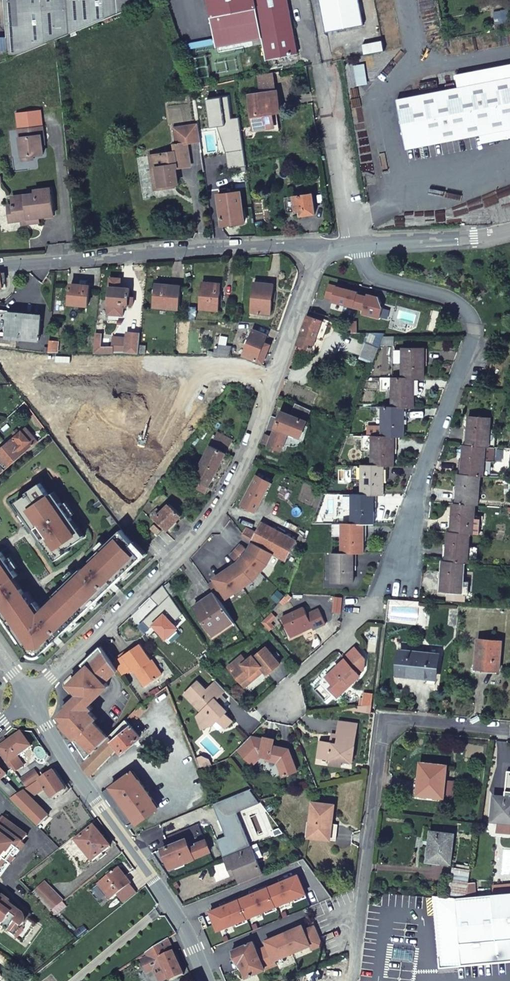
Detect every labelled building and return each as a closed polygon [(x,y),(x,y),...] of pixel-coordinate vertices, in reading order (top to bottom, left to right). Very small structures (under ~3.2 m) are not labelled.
[(69,0),(4,0),(9,61),(71,35),(69,0)] [(71,35),(132,9),(132,0),(69,0),(71,35)] [(208,3),(211,18),(257,10),(263,39),(267,61),(298,55),(288,0),(207,0),(208,3)] [(359,0),(319,0),(326,34),(364,26),(359,0)] [(254,41),(263,39),(257,10),(211,18),(217,48),(232,45),(254,41)] [(503,29),(509,28),(508,10),(501,11),(503,29)] [(372,42),(374,54),(384,52),(382,40),(372,42)] [(365,81),(363,66),(354,67),(357,83),(365,81)] [(278,92),(275,74),(255,77),(258,94),(278,92)] [(397,101),(407,150),(509,130),(509,79),(397,101)] [(271,114),(281,113),(278,92),(258,94),(249,95),(254,131),(273,128),(271,114)] [(198,123),(174,127),(177,144),(174,144),(176,155),(165,157),(164,154),(150,156),(152,169),(157,168),(160,188),(171,186),(171,184),(179,183),(176,168),(191,166),(188,143),(201,141),(198,123)] [(45,136),(43,128),(19,130),(23,157),(44,155),(41,136),(45,136)] [(157,168),(152,169),(155,188),(160,188),(157,168)] [(304,196),(303,189),(293,191),(296,212),(300,212),(301,217),(317,214),(314,195),(304,196)] [(23,225),(36,224),(35,219),(40,219),(56,217),(53,190),(37,192),(38,195),(14,198),(15,207),(14,207),(15,217),(22,217),(23,222),(23,225)] [(245,224),(241,193),(218,196),(222,227),(245,224)] [(12,223),(23,222),(22,217),(15,217),(14,207),(9,207),(12,223)] [(274,283),(254,281),(251,314),(271,315),(274,283)] [(221,284),(202,282),(200,309),(218,311),(221,284)] [(89,286),(72,284),(69,304),(87,305),(89,286)] [(181,286),(155,287),(153,308),(179,310),(181,286)] [(129,288),(110,287),(109,305),(128,307),(129,288)] [(0,313),(0,337),(39,341),(41,317),(0,313)] [(297,344),(312,349),(322,321),(307,316),(297,344)] [(262,363),(266,353),(260,351),(263,345),(267,335),(254,330),(250,340),(248,346),(244,356),(262,363)] [(373,362),(380,344),(393,345),(393,336),(383,336),(384,333),(372,333),(368,344),(365,343),(360,357),(373,362)] [(95,339),(94,353),(101,353),(102,340),(95,339)] [(49,340),(48,353),(58,353),(58,341),(49,340)] [(218,344),(218,355),(229,356),(231,347),(218,344)] [(401,364),(401,378),(414,378),(424,378),(423,349),(401,349),(401,350),(393,350),(394,363),(401,364)] [(401,378),(392,378),(392,407),(404,407),(414,407),(414,378),(401,378)] [(261,443),(281,450),(288,434),(299,438),(311,410),(294,404),(289,415),(282,412),(279,419),(271,416),(261,443)] [(392,407),(377,407),(377,417),(381,417),(381,426),(381,436),(393,436),(404,436),(404,407),(392,407)] [(468,417),(466,445),(485,447),(495,447),(496,433),(489,432),(490,419),(468,417)] [(371,435),(381,436),(381,426),(368,426),(368,436),(371,435)] [(38,442),(26,428),(16,436),(15,436),(0,450),(0,474),(38,442)] [(217,432),(193,478),(209,486),(233,440),(217,432)] [(381,436),(371,435),(371,464),(384,464),(393,464),(393,436),(381,436)] [(466,445),(463,445),(461,474),(481,476),(489,476),(490,462),(484,461),(485,447),(466,445)] [(371,464),(362,464),(362,494),(373,495),(383,495),(384,464),(371,464)] [(143,483),(152,470),(145,465),(135,477),(143,483)] [(481,476),(461,474),(458,474),(456,503),(475,504),(478,505),(481,476)] [(255,512),(258,506),(270,482),(257,476),(242,504),(255,512)] [(209,486),(193,478),(189,485),(205,493),(209,486)] [(42,540),(56,560),(70,551),(68,548),(80,540),(68,523),(73,519),(61,502),(56,505),(49,495),(40,483),(26,493),(27,494),(16,502),(35,529),(37,528),(44,539),(42,540)] [(167,489),(163,495),(167,498),(171,493),(167,489)] [(160,493),(156,490),(150,498),(153,501),(154,501),(160,493)] [(54,492),(49,495),(56,505),(61,502),(54,492)] [(362,494),(343,494),(343,510),(351,510),(351,523),(363,523),(373,523),(373,495),(362,494)] [(138,508),(143,502),(138,499),(134,504),(138,508)] [(161,511),(155,518),(167,530),(181,515),(169,503),(161,511)] [(475,504),(456,503),(453,503),(451,532),(469,533),(478,533),(479,519),(474,519),(475,504)] [(157,508),(151,514),(153,517),(155,518),(161,511),(157,508)] [(73,519),(68,523),(80,540),(85,537),(73,519)] [(242,536),(250,545),(251,542),(275,555),(285,560),(286,559),(295,541),(267,525),(262,523),(256,533),(247,527),(242,536)] [(351,523),(331,523),(331,536),(341,536),(341,553),(353,553),(363,553),(363,523),(351,523)] [(90,559),(93,562),(84,571),(81,568),(54,595),(58,599),(44,612),(36,601),(32,604),(14,578),(18,575),(1,551),(0,552),(0,588),(5,595),(0,598),(0,599),(2,602),(0,603),(0,610),(30,653),(36,647),(41,654),(54,642),(45,633),(51,627),(55,632),(58,629),(63,633),(105,592),(100,588),(103,585),(99,580),(105,575),(114,584),(141,557),(131,546),(133,543),(122,529),(90,559)] [(469,533),(451,532),(448,532),(446,561),(465,562),(476,562),(477,547),(469,547),(469,533)] [(250,545),(247,551),(265,566),(275,555),(251,542),(250,545)] [(260,572),(265,566),(247,551),(241,544),(236,550),(260,572)] [(215,581),(209,585),(214,592),(216,595),(218,598),(225,594),(227,598),(253,580),(260,572),(236,550),(230,557),(238,563),(214,579),(215,581)] [(341,553),(331,553),(331,582),(353,582),(353,553),(341,553)] [(465,562),(446,561),(443,560),(442,571),(441,580),(441,589),(446,589),(466,591),(467,591),(468,582),(463,581),(465,562)] [(105,592),(114,584),(105,575),(99,580),(103,585),(100,588),(105,592)] [(156,588),(157,590),(162,595),(164,593),(166,595),(169,592),(163,584),(162,583),(156,588)] [(465,602),(466,591),(446,589),(446,600),(465,602)] [(290,596),(287,593),(279,601),(282,604),(290,596)] [(209,599),(207,597),(194,606),(214,635),(234,622),(218,598),(216,595),(209,599)] [(108,596),(103,600),(107,604),(112,600),(108,596)] [(342,598),(334,597),(333,612),(341,613),(342,598)] [(385,624),(418,601),(388,599),(385,624)] [(142,618),(156,633),(174,617),(159,601),(152,608),(149,604),(145,608),(148,612),(142,618)] [(304,607),(282,618),(289,635),(303,629),(304,630),(312,627),(313,630),(325,624),(319,609),(307,615),(304,607)] [(45,633),(54,642),(63,633),(58,629),(55,632),(51,627),(45,633)] [(476,669),(486,670),(499,671),(501,641),(477,639),(475,669),(476,669)] [(162,674),(155,664),(151,664),(149,661),(151,660),(140,644),(113,662),(118,669),(122,675),(132,668),(145,686),(162,674)] [(75,682),(79,687),(110,657),(102,645),(83,663),(87,667),(75,678),(77,681),(75,682)] [(30,653),(35,660),(41,654),(36,647),(30,653)] [(229,666),(237,676),(242,672),(246,678),(255,670),(252,666),(257,662),(260,666),(267,675),(279,664),(266,648),(254,658),(252,656),(247,661),(242,655),(229,666)] [(325,677),(333,686),(336,683),(344,690),(361,675),(359,673),(364,669),(365,657),(356,649),(344,659),(346,661),(341,666),(340,664),(325,677)] [(398,673),(420,676),(430,677),(436,677),(438,656),(400,653),(398,673)] [(79,687),(75,682),(72,686),(81,695),(60,715),(70,726),(67,729),(71,734),(75,738),(74,739),(87,758),(109,737),(95,721),(98,718),(91,710),(94,708),(90,704),(109,685),(105,681),(118,669),(113,662),(110,657),(79,687)] [(255,670),(260,666),(257,662),(252,666),(255,670)] [(242,672),(237,676),(242,681),(246,678),(242,672)] [(226,691),(216,681),(206,690),(197,681),(185,693),(201,710),(202,714),(197,716),(202,729),(214,724),(214,722),(218,721),(225,729),(233,721),(226,714),(228,712),(216,700),(226,691)] [(336,683),(333,686),(330,688),(338,696),(344,690),(336,683)] [(358,705),(370,704),(372,694),(362,692),(362,697),(357,697),(358,705)] [(147,709),(142,704),(130,715),(135,720),(147,709)] [(165,728),(164,716),(156,717),(156,728),(165,728)] [(125,720),(109,737),(118,747),(122,752),(140,738),(125,720)] [(338,721),(336,734),(337,735),(336,743),(330,742),(319,741),(317,757),(329,759),(329,764),(340,765),(341,760),(351,762),(357,724),(338,721)] [(8,770),(13,767),(16,771),(23,766),(17,757),(31,747),(31,746),(21,733),(10,741),(4,744),(2,741),(0,741),(0,759),(8,770)] [(251,735),(238,749),(253,764),(261,757),(265,757),(264,758),(276,761),(281,775),(295,770),(288,747),(273,744),(273,740),(264,738),(257,737),(254,739),(251,735)] [(87,758),(81,764),(89,775),(96,768),(98,769),(112,755),(111,754),(118,747),(109,737),(87,758)] [(200,769),(212,765),(210,759),(210,758),(203,756),(203,758),(196,760),(200,769)] [(423,776),(421,791),(421,794),(444,797),(447,765),(420,762),(419,774),(423,774),(423,776)] [(27,789),(41,779),(35,770),(22,779),(24,783),(27,789)] [(19,794),(12,799),(38,826),(48,816),(32,798),(44,787),(52,798),(66,789),(53,771),(41,779),(27,789),(19,794)] [(128,829),(158,808),(132,772),(103,793),(128,829)] [(16,788),(19,794),(27,789),(24,783),(16,788)] [(5,786),(2,789),(12,799),(14,795),(5,786)] [(236,795),(223,801),(226,809),(240,804),(236,795)] [(494,799),(492,821),(509,822),(509,797),(503,796),(502,800),(494,799)] [(265,807),(260,800),(254,804),(263,815),(268,811),(265,807)] [(265,807),(268,811),(269,812),(274,808),(272,805),(270,803),(265,807)] [(332,824),(333,804),(311,803),(309,823),(308,838),(331,840),(337,840),(338,825),(332,824)] [(250,805),(245,807),(249,818),(255,816),(250,805)] [(208,816),(204,807),(184,815),(187,824),(208,816)] [(7,862),(3,859),(7,852),(12,856),(27,835),(2,817),(0,821),(0,872),(7,862)] [(110,847),(95,827),(77,841),(93,861),(99,856),(102,853),(110,847)] [(430,841),(426,841),(424,856),(424,860),(451,863),(454,834),(431,831),(430,841)] [(189,848),(194,858),(211,851),(206,839),(196,843),(197,845),(189,848)] [(189,848),(185,840),(162,849),(170,868),(194,858),(189,848)] [(261,852),(257,843),(251,846),(255,855),(261,852)] [(240,883),(263,873),(255,855),(251,846),(225,857),(230,868),(233,867),(240,883)] [(16,858),(12,856),(7,852),(3,859),(7,862),(12,865),(16,858)] [(308,908),(333,898),(304,859),(291,864),(308,908)] [(120,867),(112,873),(109,876),(99,884),(111,899),(132,883),(120,867)] [(57,906),(63,901),(44,882),(33,892),(51,911),(57,906)] [(239,891),(236,884),(221,890),(222,891),(224,897),(239,891)] [(216,901),(224,897),(222,891),(213,895),(216,901)] [(465,897),(435,896),(441,967),(509,960),(509,893),(465,897)] [(0,897),(0,927),(1,928),(3,926),(24,942),(37,924),(29,918),(21,913),(0,897)] [(201,898),(187,904),(190,911),(201,906),(199,904),(203,902),(201,898)] [(223,903),(207,910),(216,932),(233,925),(223,903)] [(24,910),(21,913),(29,918),(31,915),(24,910)] [(302,926),(284,934),(292,953),(310,945),(311,949),(323,944),(315,927),(304,932),(302,926)] [(268,947),(257,952),(265,969),(276,965),(274,960),(292,953),(284,934),(266,942),(268,947)] [(142,960),(148,972),(155,970),(160,980),(162,980),(169,978),(171,980),(185,975),(169,939),(148,952),(150,957),(142,960)] [(246,978),(265,969),(257,952),(253,942),(232,951),(237,964),(239,963),(241,967),(246,978)]
